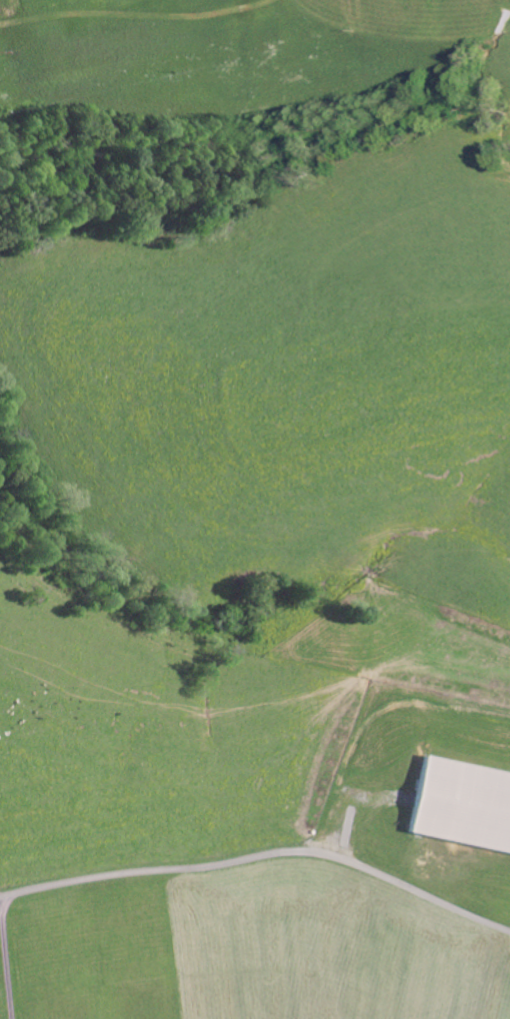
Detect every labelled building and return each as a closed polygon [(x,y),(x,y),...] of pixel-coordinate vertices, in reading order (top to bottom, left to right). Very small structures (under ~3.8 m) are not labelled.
[(418,757),(404,835),(509,853),(509,773),(418,757)]
